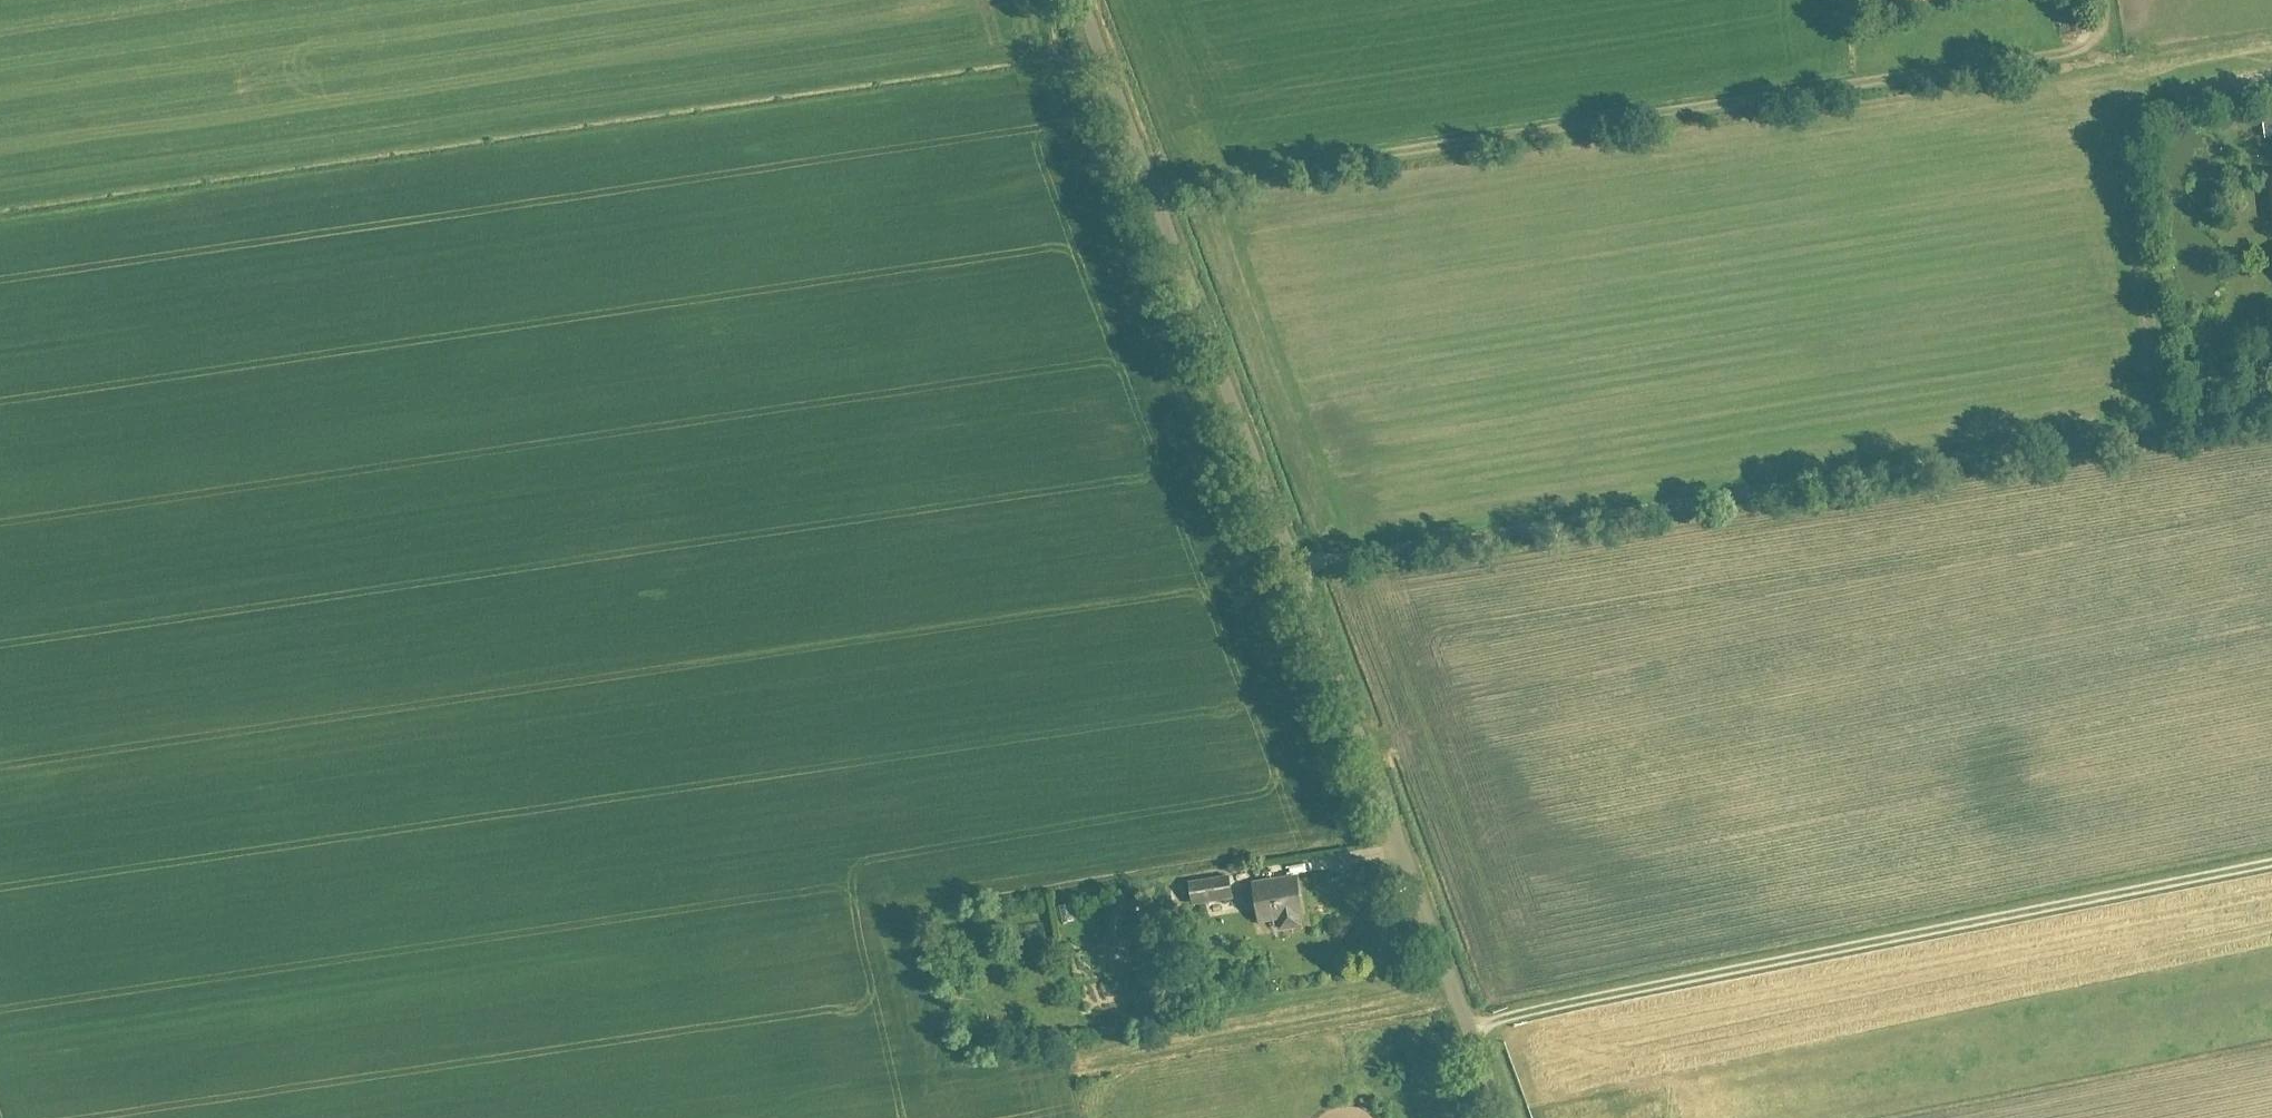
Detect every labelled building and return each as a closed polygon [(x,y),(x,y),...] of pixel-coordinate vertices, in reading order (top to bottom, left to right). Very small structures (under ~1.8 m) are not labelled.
[(2261,118),(2264,137),(2271,136),(2271,117),(2261,118)] [(2271,356),(2271,352),(2270,335),(2263,335),(2264,347),(2261,347),(2262,357),(2271,356)] [(1229,875),(1188,882),(1192,905),(1233,899),(1229,875)] [(1252,883),(1255,902),(1258,921),(1278,918),(1280,928),(1299,925),(1297,915),(1302,914),(1296,876),(1252,883)]
